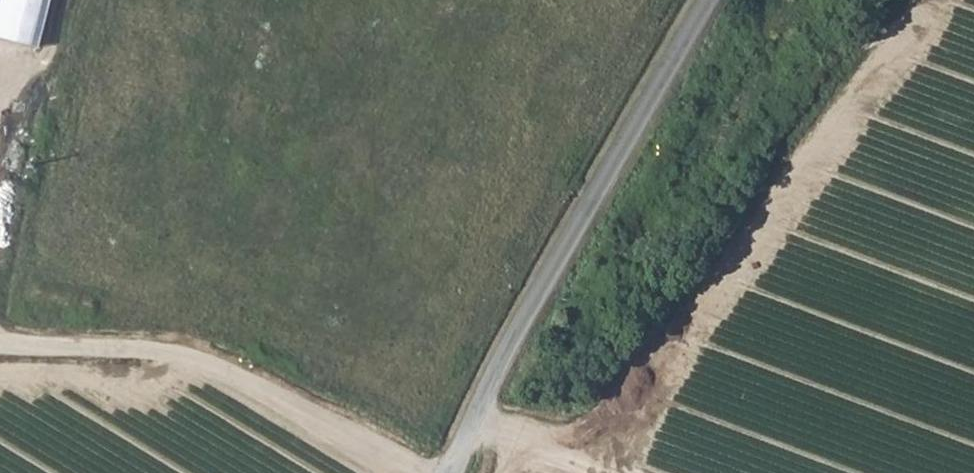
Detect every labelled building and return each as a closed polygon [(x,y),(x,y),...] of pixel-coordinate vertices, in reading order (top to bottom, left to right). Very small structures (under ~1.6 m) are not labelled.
[(37,53),(49,0),(0,0),(0,45),(37,53)]
